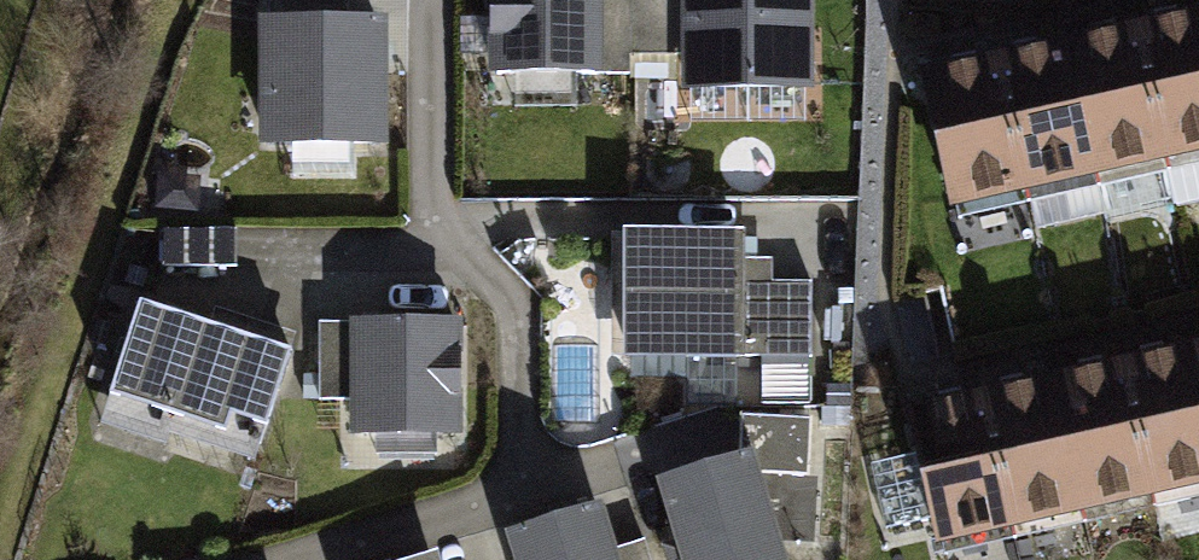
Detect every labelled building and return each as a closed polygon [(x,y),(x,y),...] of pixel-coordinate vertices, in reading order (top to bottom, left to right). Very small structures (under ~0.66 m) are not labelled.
[(415,0),(355,0),(357,8),(415,0)] [(489,75),(600,76),(601,0),(489,0),(489,75)] [(685,84),(816,83),(815,0),(684,0),(685,84)] [(1133,28),(1167,166),(1198,158),(1198,11),(1133,28)] [(391,12),(259,12),(259,144),(391,144),(391,12)] [(1133,28),(1059,46),(1094,184),(1167,166),(1133,28)] [(1059,46),(986,64),(1021,202),(1094,184),(1059,46)] [(986,64),(913,83),(947,221),(1021,202),(986,64)] [(747,226),(626,224),(623,355),(809,359),(811,288),(767,287),(768,261),(746,260),(747,226)] [(296,346),(138,294),(106,389),(227,429),(233,412),(270,424),(296,346)] [(457,314),(348,316),(351,427),(459,425),(457,314)] [(1196,336),(1123,350),(1152,497),(1198,488),(1198,352),(1196,336)] [(1152,497),(1123,350),(1050,364),(1080,512),(1152,497)] [(1080,512),(1050,364),(978,378),(1007,526),(1080,512)] [(1007,526),(978,378),(905,393),(934,540),(1007,526)] [(652,478),(680,559),(788,559),(748,445),(652,478)] [(503,529),(513,559),(618,559),(599,500),(503,529)] [(392,559),(438,559),(434,547),(392,559)]
